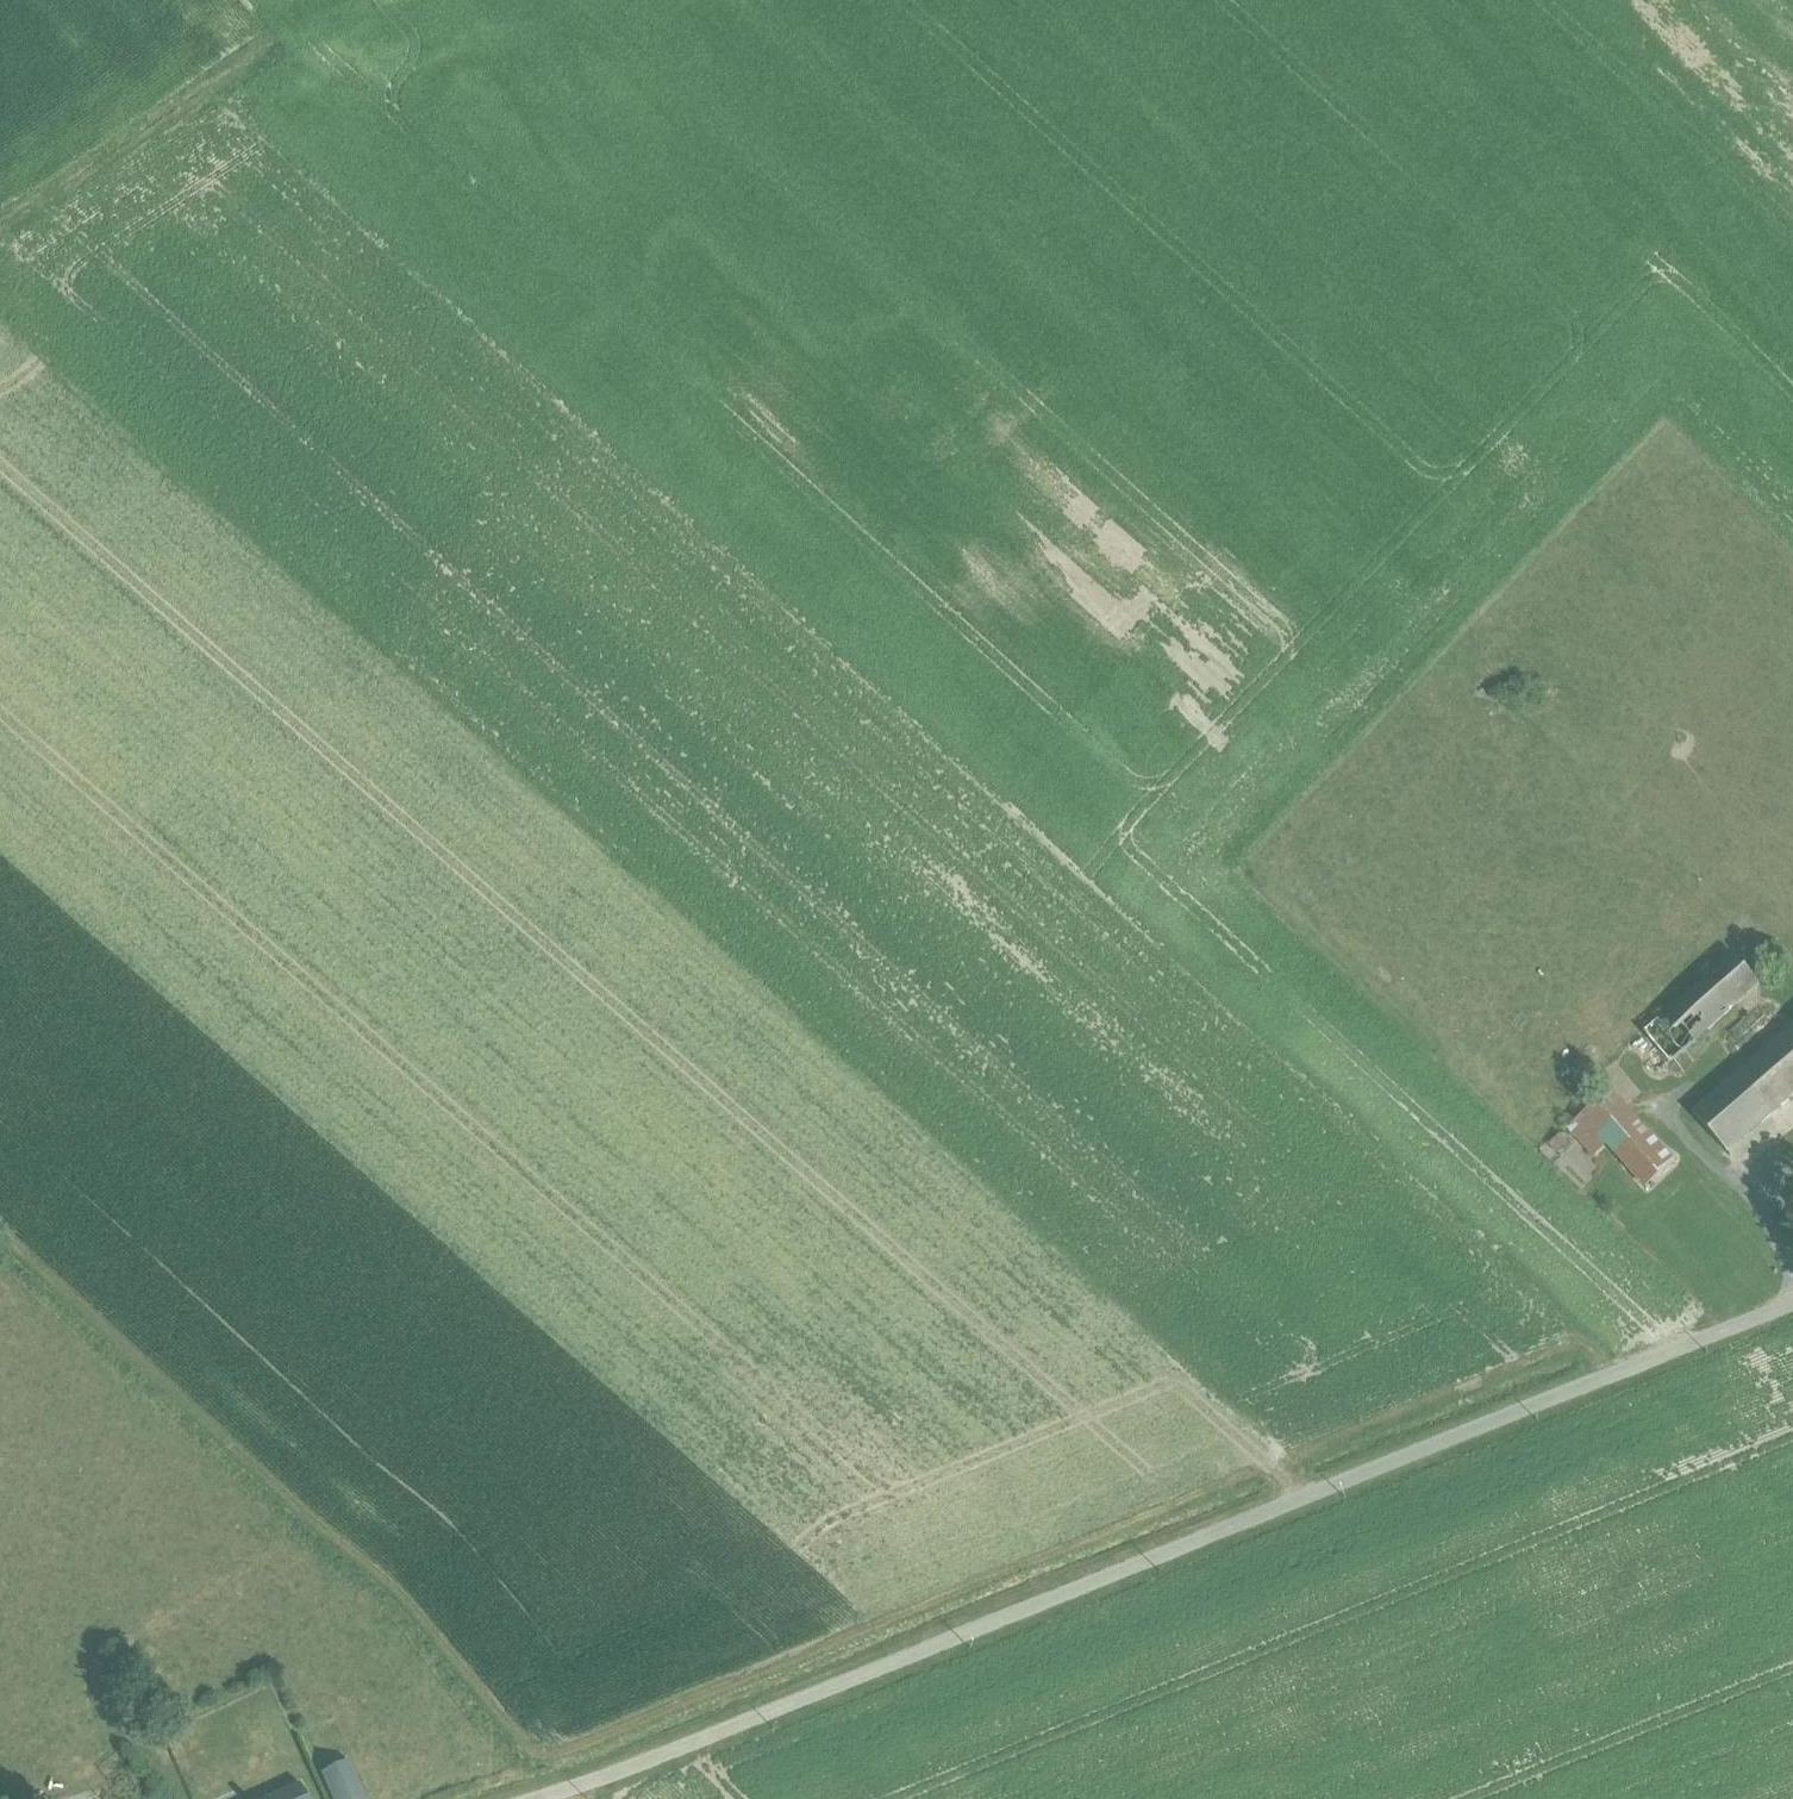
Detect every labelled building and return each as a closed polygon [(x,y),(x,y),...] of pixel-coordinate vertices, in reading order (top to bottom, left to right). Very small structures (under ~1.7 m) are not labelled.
[(1679,1052),(1769,973),(1738,937),(1648,1016),(1679,1052)] [(1697,1101),(1738,1145),(1792,1094),(1792,1013),(1697,1101)] [(1668,1153),(1607,1094),(1568,1133),(1593,1157),(1606,1143),(1643,1179),(1668,1153)] [(274,1774),(286,1798),(365,1798),(347,1765),(314,1781),(304,1760),(274,1774)]
